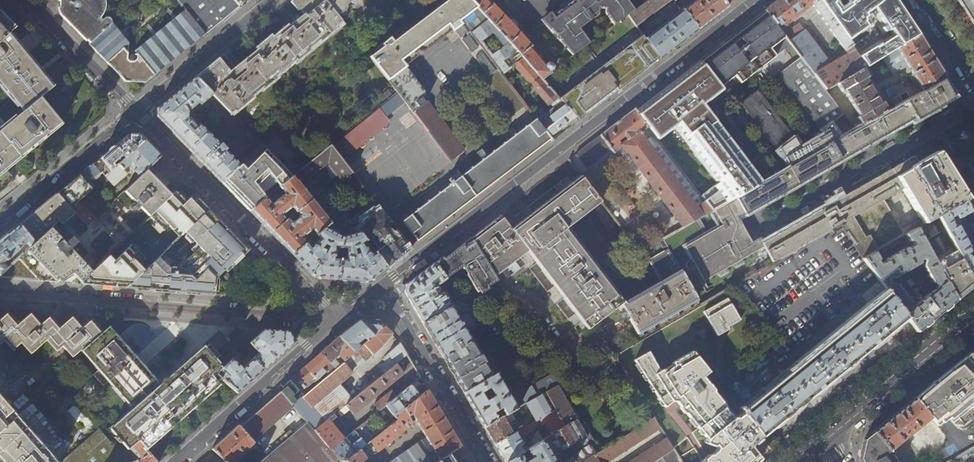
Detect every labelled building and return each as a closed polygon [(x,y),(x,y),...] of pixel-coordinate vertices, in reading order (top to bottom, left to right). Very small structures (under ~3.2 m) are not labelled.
[(57,9),(59,14),(71,27),(84,40),(86,42),(88,44),(112,23),(111,19),(109,17),(108,17),(106,17),(104,17),(102,19),(101,17),(103,14),(104,10),(105,3),(105,1),(105,0),(57,0),(57,9)] [(184,9),(205,34),(206,35),(225,20),(240,8),(238,6),(233,0),(177,0),(184,9)] [(337,17),(324,0),(294,0),(293,1),(303,15),(294,22),(242,64),(237,68),(227,77),(216,64),(209,69),(196,79),(212,96),(228,112),(229,113),(341,22),(337,17)] [(337,17),(357,0),(324,0),(337,17)] [(490,17),(476,0),(442,0),(395,37),(391,33),(384,40),(385,42),(369,54),(398,93),(450,162),(456,157),(463,152),(421,98),(422,97),(423,95),(424,93),(423,90),(422,88),(405,66),(452,30),(452,31),(453,31),(488,76),(484,79),(519,131),(535,119),(501,74),(470,34),(490,17)] [(490,17),(500,27),(502,29),(504,31),(504,32),(505,33),(507,34),(511,39),(542,80),(552,73),(550,71),(552,70),(554,67),(554,65),(552,63),(550,62),(547,63),(546,64),(545,67),(528,48),(530,47),(491,4),(490,6),(485,0),(476,0),(490,17)] [(562,8),(553,14),(551,13),(543,19),(540,21),(573,57),(590,43),(580,29),(594,19),(593,18),(599,13),(600,9),(606,10),(605,14),(614,26),(624,18),(632,12),(627,0),(573,0),(562,8)] [(669,0),(648,0),(632,12),(624,18),(632,29),(669,1),(669,0)] [(669,1),(679,13),(693,32),(707,21),(717,14),(727,7),(722,0),(697,0),(688,6),(683,0),(677,5),(673,0),(669,0),(669,1)] [(820,9),(814,0),(777,0),(761,12),(776,32),(808,7),(846,60),(829,70),(801,33),(794,38),(789,31),(785,34),(783,32),(779,35),(788,47),(797,60),(822,93),(834,86),(863,69),(856,59),(852,53),(849,48),(844,42),(820,9)] [(820,9),(830,2),(829,0),(814,0),(820,9)] [(856,1),(855,0),(853,0),(846,5),(847,7),(836,16),(834,13),(830,6),(831,5),(831,3),(830,2),(820,9),(844,42),(862,28),(859,24),(860,22),(860,21),(860,20),(862,18),(860,15),(869,9),(882,0),(857,0),(856,1)] [(890,0),(882,0),(869,9),(884,32),(886,31),(891,38),(877,46),(876,45),(856,59),(863,69),(878,60),(915,37),(902,18),(890,0)] [(112,23),(88,44),(103,60),(118,75),(124,81),(145,82),(147,80),(169,62),(190,45),(205,34),(184,9),(135,50),(137,53),(137,59),(134,61),(129,61),(128,60),(128,43),(112,23)] [(7,34),(15,27),(11,22),(0,11),(0,41),(7,34)] [(707,53),(697,61),(698,63),(717,88),(732,78),(737,85),(788,47),(779,35),(776,32),(761,12),(755,16),(739,28),(723,40),(707,53)] [(672,48),(693,32),(679,13),(641,41),(655,61),(672,48)] [(540,108),(531,114),(535,119),(550,138),(550,139),(552,141),(560,135),(579,120),(559,99),(542,80),(511,39),(500,27),(490,17),(470,34),(501,74),(512,65),(525,82),(531,85),(553,108),(545,114),(540,108)] [(7,34),(0,41),(0,83),(23,111),(0,130),(0,192),(14,180),(5,168),(22,154),(47,133),(58,125),(61,122),(56,116),(47,105),(40,97),(51,87),(48,83),(43,77),(34,66),(18,46),(7,34)] [(641,41),(642,35),(559,99),(579,120),(596,107),(638,75),(640,74),(655,61),(641,41)] [(858,127),(938,82),(941,79),(927,56),(915,37),(878,60),(888,77),(901,69),(904,68),(912,82),(902,88),(899,83),(882,93),(886,101),(877,106),(863,81),(868,78),(863,69),(834,86),(839,94),(840,93),(856,119),(853,120),(858,127)] [(857,42),(849,48),(852,53),(861,47),(857,42)] [(822,93),(797,60),(775,76),(818,134),(841,118),(822,93)] [(700,106),(719,91),(717,88),(698,63),(690,70),(660,93),(633,113),(650,136),(654,141),(671,127),(715,185),(743,163),(700,106)] [(212,96),(196,79),(194,78),(156,109),(156,116),(170,130),(189,150),(207,133),(199,124),(199,125),(197,123),(195,125),(187,116),(188,112),(196,105),(200,105),(212,96)] [(786,169),(733,199),(742,216),(750,211),(780,194),(818,172),(835,162),(838,165),(841,163),(856,154),(854,151),(878,137),(880,141),(948,101),(943,92),(938,82),(858,127),(851,131),(786,169)] [(738,105),(774,153),(778,149),(788,142),(790,140),(754,92),(738,105)] [(381,107),(386,114),(399,103),(394,97),(381,107)] [(379,109),(333,146),(343,160),(389,123),(379,109)] [(650,136),(633,113),(631,111),(623,117),(616,123),(572,156),(585,174),(618,149),(679,230),(708,213),(700,203),(692,210),(641,143),(650,136)] [(777,154),(786,169),(851,131),(841,118),(818,134),(820,137),(814,140),(813,139),(803,145),(803,146),(796,150),(793,145),(791,147),(788,142),(778,149),(780,153),(777,154)] [(534,151),(550,138),(535,119),(519,131),(403,221),(418,240),(445,219),(480,193),(495,180),(510,169),(534,151)] [(220,145),(207,133),(189,150),(202,163),(212,173),(222,183),(240,166),(225,151),(226,149),(221,144),(220,145)] [(125,158),(144,140),(141,136),(128,135),(124,139),(101,158),(112,170),(115,167),(112,164),(122,155),(125,158)] [(126,174),(122,170),(123,170),(128,166),(139,177),(146,170),(161,156),(160,155),(151,146),(144,140),(125,158),(115,167),(112,170),(105,177),(104,177),(113,186),(126,174)] [(234,195),(249,211),(265,198),(262,194),(276,183),(280,187),(292,177),(260,145),(240,166),(222,183),(234,195)] [(331,146),(300,170),(303,174),(305,173),(313,183),(324,174),(321,170),(325,166),(329,171),(328,174),(333,179),(337,176),(351,195),(362,186),(331,146)] [(768,267),(838,226),(860,260),(872,254),(902,236),(912,230),(933,218),(960,202),(962,201),(955,189),(933,155),(914,165),(910,158),(888,171),(885,167),(755,241),(757,246),(768,267)] [(105,177),(112,170),(101,158),(95,162),(80,175),(87,184),(91,180),(94,181),(98,178),(98,175),(101,173),(105,177)] [(146,170),(139,177),(124,191),(149,217),(171,196),(166,191),(160,184),(158,182),(153,177),(146,170)] [(91,189),(87,184),(80,175),(75,179),(57,194),(71,208),(86,194),(91,189)] [(280,187),(279,187),(285,194),(271,206),(265,198),(249,211),(256,218),(261,223),(276,238),(292,254),(324,228),(330,224),(293,176),(292,177),(280,187)] [(635,336),(694,303),(696,307),(737,284),(768,267),(757,246),(751,251),(733,221),(737,219),(742,216),(733,199),(708,213),(679,230),(659,241),(676,272),(620,304),(563,229),(596,203),(577,178),(570,183),(507,231),(497,217),(492,220),(473,237),(497,274),(524,253),(583,332),(617,307),(635,336)] [(171,196),(149,217),(163,230),(168,225),(173,230),(176,227),(183,234),(185,232),(208,209),(204,204),(194,194),(186,202),(181,197),(176,192),(171,196)] [(71,208),(57,194),(45,204),(19,225),(35,242),(29,247),(7,268),(0,274),(0,277),(20,279),(57,282),(72,273),(81,282),(108,256),(133,232),(116,214),(115,214),(108,207),(96,218),(87,226),(71,208)] [(71,208),(87,226),(96,218),(87,209),(94,203),(86,194),(71,208)] [(972,224),(973,229),(973,194),(962,201),(960,202),(966,214),(972,224)] [(966,214),(960,202),(933,218),(941,232),(972,286),(973,284),(973,250),(970,252),(968,258),(966,259),(965,257),(966,252),(965,249),(966,249),(954,226),(950,228),(946,220),(951,218),(953,222),(966,214)] [(409,247),(379,207),(361,221),(361,223),(363,225),(357,230),(359,232),(386,266),(398,256),(405,251),(409,247)] [(212,213),(208,209),(185,232),(199,246),(179,266),(172,267),(170,268),(159,257),(144,271),(126,288),(149,290),(188,293),(214,295),(215,279),(247,249),(241,243),(238,240),(229,230),(218,219),(212,213)] [(29,247),(35,242),(19,225),(2,239),(0,241),(0,274),(7,268),(3,264),(7,260),(6,259),(9,257),(10,257),(26,243),(29,247)] [(342,237),(324,228),(292,254),(304,266),(306,268),(312,275),(318,277),(338,279),(340,260),(341,248),(342,237)] [(876,261),(872,254),(860,260),(884,294),(903,319),(909,327),(913,334),(936,315),(941,311),(952,302),(920,244),(912,230),(902,236),(906,244),(909,243),(911,247),(904,251),(903,250),(883,261),(884,263),(877,267),(874,262),(876,261)] [(342,237),(341,248),(347,249),(346,261),(340,260),(338,279),(366,281),(371,279),(377,275),(387,267),(386,266),(359,232),(342,237)] [(920,244),(952,302),(961,295),(972,286),(941,232),(920,244)] [(444,256),(434,263),(446,278),(461,267),(476,293),(482,291),(483,293),(490,288),(489,286),(500,279),(497,274),(473,237),(464,242),(457,248),(445,258),(444,256)] [(81,282),(79,284),(102,286),(126,288),(144,271),(138,264),(141,261),(136,256),(140,252),(131,244),(113,260),(108,256),(81,282)] [(440,313),(452,306),(443,291),(440,293),(436,286),(446,279),(446,278),(434,263),(419,275),(406,285),(404,292),(415,309),(423,323),(434,316),(440,313)] [(897,324),(903,319),(884,294),(801,362),(740,413),(737,409),(735,411),(737,414),(757,439),(833,377),(897,324)] [(725,300),(701,314),(715,337),(722,333),(719,326),(725,323),(728,327),(737,322),(725,300)] [(457,314),(452,306),(440,313),(445,320),(443,321),(441,319),(439,320),(440,322),(438,324),(434,316),(423,323),(432,339),(439,350),(443,358),(455,351),(450,344),(457,340),(461,347),(472,340),(466,329),(471,326),(472,322),(468,315),(464,315),(462,316),(460,313),(457,314)] [(4,336),(15,348),(21,342),(31,354),(46,340),(56,351),(62,346),(73,358),(83,349),(101,333),(90,321),(82,328),(77,323),(71,317),(65,323),(55,312),(44,321),(36,313),(34,310),(23,320),(13,308),(0,319),(0,340),(4,336)] [(360,320),(359,321),(373,336),(385,326),(379,322),(367,321),(360,320)] [(373,336),(359,321),(349,328),(339,336),(354,352),(373,336)] [(389,330),(385,326),(373,336),(354,352),(342,362),(340,364),(335,368),(319,382),(307,392),(303,395),(292,405),(293,406),(306,421),(314,430),(345,404),(331,388),(372,353),(373,355),(383,346),(392,334),(389,330)] [(101,333),(83,349),(100,368),(94,374),(104,386),(110,380),(131,404),(132,403),(136,408),(111,430),(128,449),(129,448),(137,441),(143,448),(217,383),(212,377),(220,371),(222,368),(203,347),(156,389),(152,384),(154,383),(107,328),(101,333)] [(252,352),(246,357),(250,362),(253,359),(263,370),(276,359),(293,343),(289,331),(273,330),(265,329),(249,344),(258,354),(255,357),(252,352)] [(354,352),(339,336),(331,344),(321,353),(335,368),(340,364),(335,358),(339,355),(343,359),(341,360),(342,362),(354,352)] [(493,375),(472,340),(461,347),(465,354),(459,358),(455,351),(443,358),(454,376),(464,392),(475,385),(471,378),(477,375),(481,382),(493,375)] [(384,373),(407,354),(404,350),(400,343),(385,357),(387,360),(379,367),(384,373)] [(306,365),(306,366),(317,379),(319,382),(335,368),(321,353),(314,358),(306,365)] [(630,361),(657,404),(661,408),(668,403),(673,403),(703,440),(702,445),(709,448),(710,447),(713,449),(712,453),(701,461),(756,461),(757,461),(746,448),(757,439),(737,414),(731,419),(726,419),(719,409),(720,408),(703,386),(704,385),(698,378),(704,373),(687,353),(668,364),(669,366),(660,374),(657,371),(655,372),(644,353),(630,361)] [(970,353),(934,382),(932,384),(918,395),(909,403),(892,417),(873,432),(889,452),(906,439),(907,440),(909,438),(908,437),(926,422),(931,417),(938,426),(949,417),(953,423),(973,406),(973,357),(970,353)] [(412,364),(407,354),(384,373),(380,376),(373,382),(345,404),(314,430),(331,450),(332,449),(344,439),(329,422),(334,417),(336,419),(341,416),(340,415),(348,409),(352,414),(402,374),(401,373),(412,364)] [(232,359),(222,368),(220,371),(225,375),(221,379),(237,393),(238,392),(247,385),(263,370),(253,359),(250,362),(246,357),(242,361),(241,364),(244,367),(241,369),(232,359)] [(317,379),(306,366),(299,372),(291,379),(292,381),(303,395),(307,392),(303,387),(305,385),(307,387),(317,379)] [(373,382),(380,376),(378,373),(370,379),(373,382)] [(518,407),(497,373),(493,375),(481,382),(475,385),(464,392),(471,405),(484,427),(498,419),(496,415),(494,416),(492,412),(501,407),(505,415),(518,407)] [(420,377),(407,388),(383,408),(392,419),(428,390),(424,384),(420,377)] [(303,395),(292,381),(280,391),(292,405),(303,395)] [(383,408),(407,388),(402,382),(374,405),(379,411),(383,408)] [(592,455),(590,445),(593,443),(589,436),(586,437),(556,385),(544,392),(554,410),(564,426),(552,433),(553,434),(552,435),(556,440),(553,441),(553,443),(555,447),(557,447),(559,446),(561,450),(568,446),(574,455),(563,461),(581,461),(592,455)] [(525,403),(537,396),(531,387),(519,393),(525,403)] [(429,392),(428,390),(392,419),(395,422),(397,420),(398,420),(431,394),(429,392)] [(292,405),(280,391),(258,411),(241,427),(240,427),(253,442),(293,406),(292,405)] [(431,394),(398,420),(397,420),(395,422),(364,447),(356,453),(347,460),(348,461),(362,461),(377,452),(412,425),(412,422),(416,420),(434,451),(428,454),(421,441),(391,461),(437,461),(448,455),(455,450),(461,446),(444,418),(431,394)] [(540,395),(537,396),(525,403),(535,421),(550,412),(540,395)] [(8,461),(9,461),(51,461),(0,403),(0,452),(8,461)] [(521,406),(518,407),(505,415),(498,419),(484,427),(490,437),(495,444),(512,434),(506,424),(512,421),(514,424),(517,422),(515,419),(520,416),(519,414),(524,411),(521,406)] [(392,419),(383,408),(379,411),(376,413),(385,424),(392,419)] [(554,410),(550,412),(535,421),(518,431),(521,436),(535,428),(534,427),(544,420),(552,433),(564,426),(554,410)] [(656,430),(649,419),(592,455),(581,461),(604,461),(656,430)] [(340,461),(332,449),(331,450),(314,430),(306,421),(266,456),(259,461),(339,461),(340,461)] [(253,442),(240,427),(238,425),(224,438),(213,448),(214,450),(224,461),(225,461),(231,461),(253,442)] [(118,450),(99,429),(60,461),(105,461),(118,450)] [(353,432),(345,438),(356,453),(364,447),(353,432)] [(495,444),(501,455),(505,461),(507,461),(519,455),(527,450),(516,432),(512,434),(495,444)] [(873,432),(866,438),(864,439),(860,459),(861,461),(897,461),(889,452),(873,432)] [(345,438),(344,439),(332,449),(340,461),(345,457),(347,460),(356,453),(345,438)] [(669,451),(662,440),(629,461),(652,461),(659,457),(669,451)] [(143,448),(137,441),(129,448),(138,458),(134,461),(156,461),(143,448)] [(542,441),(528,449),(533,457),(526,461),(555,461),(542,441)] [(949,461),(973,461),(973,460),(973,458),(973,448),(949,461)] [(659,457),(662,461),(676,461),(669,451),(659,457)]
